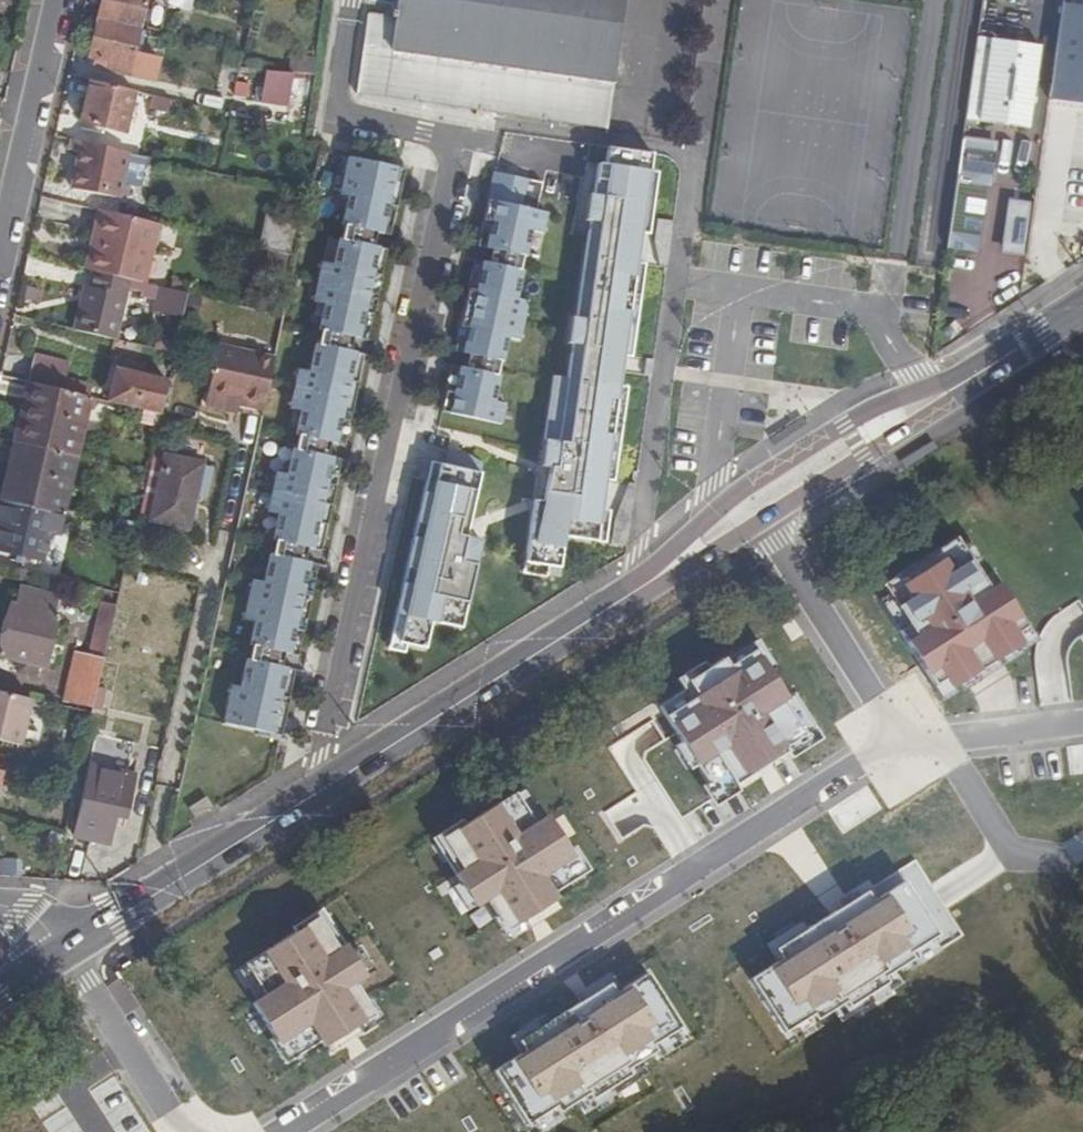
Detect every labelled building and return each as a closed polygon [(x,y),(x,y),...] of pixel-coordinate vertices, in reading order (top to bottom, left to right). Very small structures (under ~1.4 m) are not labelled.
[(96,20),(137,30),(145,0),(101,0),(96,20)] [(357,92),(605,127),(623,0),(397,0),(395,18),(367,15),(359,73),(357,92)] [(1050,99),(1082,104),(1082,5),(1064,2),(1050,99)] [(126,76),(137,30),(96,20),(87,59),(105,63),(104,71),(126,76)] [(1040,49),(977,40),(966,123),(1027,132),(1040,49)] [(289,60),(288,73),(310,75),(312,63),(289,60)] [(309,87),(310,75),(288,73),(287,73),(286,88),(299,88),(301,86),(309,87)] [(151,79),(147,94),(187,104),(191,89),(151,79)] [(132,92),(90,82),(80,123),(122,133),(132,92)] [(501,159),(545,167),(550,141),(506,133),(501,159)] [(126,154),(71,141),(69,150),(80,153),(71,190),(115,201),(119,182),(126,154)] [(983,147),(963,144),(947,252),(978,256),(992,159),(983,147)] [(564,526),(603,531),(653,155),(611,150),(609,164),(587,161),(579,221),(591,223),(579,316),(571,315),(563,376),(550,374),(524,572),(557,576),(564,526)] [(140,157),(126,154),(119,182),(129,185),(131,180),(137,171),(140,157)] [(366,231),(380,165),(346,158),(338,196),(345,197),(339,226),(342,227),(343,226),(347,227),(366,231)] [(380,165),(366,231),(373,233),(388,236),(403,166),(381,160),(380,165)] [(539,186),(490,173),(475,246),(489,250),(517,257),(522,258),(525,259),(531,234),(541,236),(545,216),(533,214),(539,186)] [(1019,205),(1016,221),(1031,223),(1033,207),(1019,205)] [(142,284),(156,225),(102,212),(95,242),(100,243),(93,273),(142,284)] [(294,258),(302,221),(266,213),(257,249),(294,258)] [(1025,262),(1031,223),(1016,221),(1012,220),(1009,223),(1008,230),(1010,242),(1013,244),(1010,259),(1025,262)] [(344,243),(362,245),(366,231),(347,227),(343,226),(342,227),(340,240),(339,242),(344,243)] [(373,233),(366,231),(362,245),(370,247),(373,233)] [(324,333),(341,337),(362,245),(344,243),(339,242),(340,240),(336,240),(330,266),(320,264),(311,303),(322,306),(315,333),(318,333),(319,333),(324,333)] [(370,247),(362,245),(341,337),(351,339),(365,341),(384,249),(370,247)] [(517,257),(489,250),(486,263),(514,271),(519,272),(522,258),(517,257)] [(486,263),(472,260),(452,351),(466,354),(494,361),(499,362),(503,363),(508,339),(518,341),(526,302),(516,301),(522,273),(519,272),(514,271),(486,263)] [(74,331),(115,340),(127,293),(152,299),(149,312),(182,320),(188,296),(142,284),(93,273),(92,273),(87,294),(83,293),(74,331)] [(339,351),(348,352),(351,339),(341,337),(339,351)] [(260,409),(271,360),(216,347),(206,392),(238,400),(237,404),(260,409)] [(318,442),(339,351),(320,349),(315,349),(315,347),(312,347),(307,375),(296,372),(287,411),(298,413),(292,437),(296,439),(296,437),(318,442)] [(348,352),(339,351),(318,442),(329,443),(343,446),(362,355),(348,352)] [(494,361),(466,354),(463,368),(491,374),(496,375),(499,362),(494,361)] [(28,384),(31,385),(62,392),(68,366),(34,358),(28,384)] [(114,374),(108,403),(156,414),(164,382),(136,376),(137,367),(118,362),(116,372),(114,374)] [(463,368),(449,365),(439,411),(500,424),(505,404),(494,402),(500,376),(496,375),(491,374),(463,368)] [(62,392),(31,385),(22,422),(18,420),(13,442),(16,443),(76,457),(89,399),(62,392)] [(296,454),(315,455),(318,442),(296,437),(296,439),(292,437),(289,452),(292,452),(292,453),(296,454)] [(318,442),(315,455),(325,457),(329,443),(318,442)] [(61,518),(76,457),(16,443),(7,482),(3,481),(0,494),(0,503),(61,518)] [(429,447),(390,639),(425,646),(431,619),(459,624),(477,538),(465,536),(481,457),(429,447)] [(294,546),(315,455),(296,454),(292,453),(292,452),(289,452),(283,479),(272,477),(263,515),(274,518),(269,542),(272,543),(272,542),(294,546)] [(315,455),(294,546),(305,548),(319,550),(340,460),(325,457),(315,455)] [(187,529),(195,497),(201,466),(202,465),(165,456),(150,520),(187,529)] [(201,466),(195,497),(205,499),(213,469),(201,466)] [(61,518),(0,503),(0,552),(42,562),(49,533),(59,535),(63,518),(61,518)] [(953,537),(876,585),(943,691),(1020,643),(953,537)] [(273,559),(291,560),(294,546),(272,542),(272,543),(269,542),(265,556),(268,557),(268,558),(273,559)] [(291,560),(302,562),(305,548),(294,546),(291,560)] [(270,651),(291,560),(273,559),(268,558),(268,557),(265,556),(259,584),(248,581),(240,620),(251,623),(245,647),(248,648),(249,647),(270,651)] [(291,560),(270,651),(282,653),(296,655),(316,564),(302,562),(291,560)] [(37,667),(44,668),(57,614),(51,613),(54,597),(21,590),(17,606),(11,604),(0,650),(0,658),(20,663),(37,667)] [(92,708),(115,608),(101,605),(88,658),(74,655),(64,700),(92,708)] [(245,661),(268,665),(270,651),(249,647),(248,648),(245,647),(242,659),(246,660),(245,661)] [(782,700),(750,649),(726,665),(722,657),(683,682),(687,689),(655,709),(694,770),(725,750),(743,778),(786,751),(762,713),(782,700)] [(268,665),(278,666),(282,653),(270,651),(268,665)] [(253,729),(268,665),(245,661),(246,660),(242,659),(236,687),(225,687),(220,724),(253,729)] [(37,667),(20,663),(19,670),(36,673),(37,667)] [(268,665),(253,729),(254,729),(253,733),(275,739),(292,668),(278,666),(268,665)] [(0,693),(0,742),(19,747),(31,700),(0,693)] [(89,767),(73,837),(109,845),(116,818),(125,820),(135,777),(89,767)] [(201,802),(184,813),(191,822),(208,811),(201,802)] [(495,802),(448,831),(467,863),(447,875),(471,914),(494,901),(511,930),(558,902),(540,873),(569,855),(545,816),(514,834),(495,802)] [(960,938),(911,857),(761,948),(769,960),(746,974),(788,1042),(960,938)] [(319,956),(300,926),(259,950),(280,984),(246,1004),(272,1047),(306,1027),(318,1047),(361,1021),(344,991),(362,980),(340,944),(319,956)] [(512,1054),(489,1067),(522,1121),(583,1085),(588,1092),(626,1069),(622,1062),(675,1030),(643,976),(626,986),(616,969),(581,990),(587,999),(544,1025),(539,1017),(511,1034),(515,1042),(507,1046),(512,1054)]
